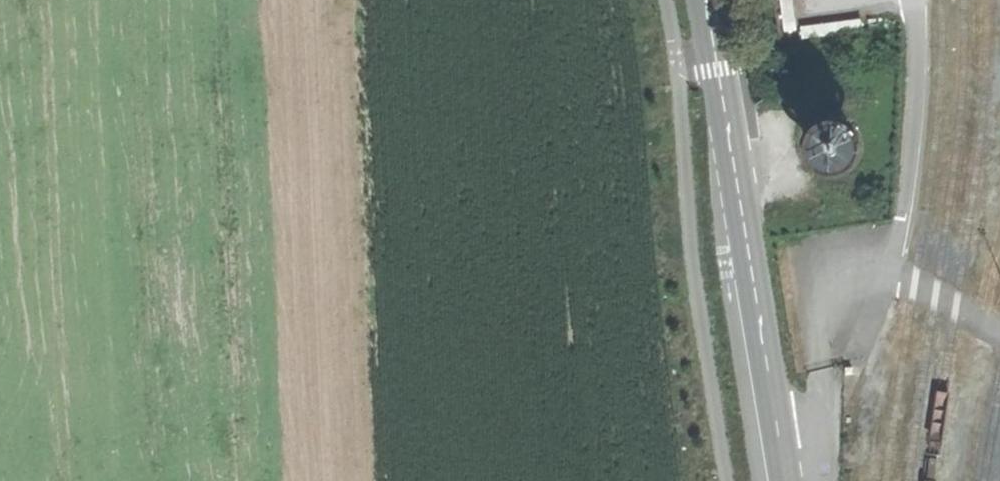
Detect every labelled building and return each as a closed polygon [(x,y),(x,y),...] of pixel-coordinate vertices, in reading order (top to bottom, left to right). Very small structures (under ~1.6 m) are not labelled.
[(849,173),(857,165),(861,159),(863,153),(864,146),(863,140),(860,131),(856,125),(850,120),(841,117),(836,116),(830,116),(824,117),(818,119),(813,123),(809,127),(806,132),(803,138),(802,144),(803,151),(806,161),(813,169),(825,176),(835,177),(842,176),(849,173)]
